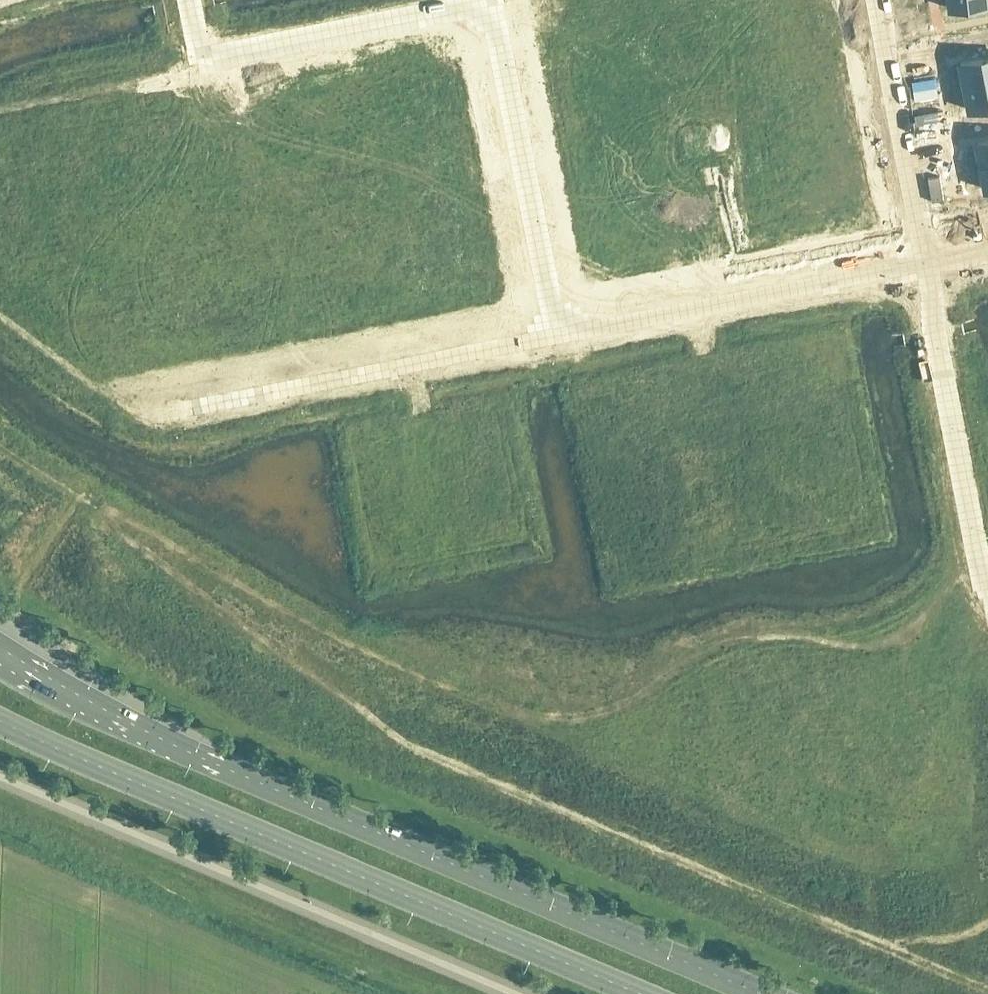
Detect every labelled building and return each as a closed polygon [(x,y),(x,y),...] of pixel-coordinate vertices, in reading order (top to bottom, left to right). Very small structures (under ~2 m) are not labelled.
[(647,40),(639,41),(643,58),(651,57),(647,40)] [(639,41),(631,43),(635,60),(643,58),(639,41)] [(614,46),(606,48),(610,65),(618,63),(614,46)] [(606,48),(598,49),(602,66),(610,65),(606,48)] [(581,53),(573,54),(577,71),(585,69),(581,53)] [(573,54),(565,56),(569,72),(577,71),(573,54)] [(961,63),(965,86),(987,81),(987,57),(961,63)] [(628,77),(611,80),(613,88),(629,85),(628,77)] [(965,86),(970,109),(987,106),(987,81),(965,86)] [(629,85),(613,88),(614,96),(631,93),(629,85)] [(634,110),(618,113),(619,121),(636,118),(634,110)] [(636,118),(619,121),(621,129),(638,126),(636,118)] [(977,142),(981,165),(987,164),(987,140),(977,142)] [(641,143),(624,146),(626,154),(642,151),(641,143)] [(642,151),(626,154),(627,162),(644,159),(642,151)] [(690,169),(682,171),(685,188),(693,186),(690,169)] [(673,172),(666,174),(669,191),(677,189),(673,172)] [(666,174),(658,176),(661,192),(669,191),(666,174)] [(641,179),(633,180),(636,197),(644,196),(641,179)] [(633,180),(625,182),(628,199),(636,197),(633,180)] [(608,185),(600,187),(603,204),(611,202),(608,185)] [(600,187),(592,189),(595,206),(603,204),(600,187)] [(746,375),(730,378),(732,388),(748,385),(746,375)] [(694,385),(678,388),(680,398),(696,395),(694,385)] [(748,385),(732,388),(734,398),(750,395),(748,385)] [(696,395),(680,398),(682,409),(698,405),(696,395)] [(826,409),(816,411),(819,427),(829,425),(826,409)] [(815,439),(799,443),(801,453),(817,450),(815,439)] [(627,448),(617,450),(620,466),(631,464),(627,448)] [(742,454),(727,457),(729,467),(744,464),(742,454)] [(727,457),(711,460),(713,470),(729,467),(727,457)] [(655,471),(639,474),(641,485),(657,481),(655,471)]
